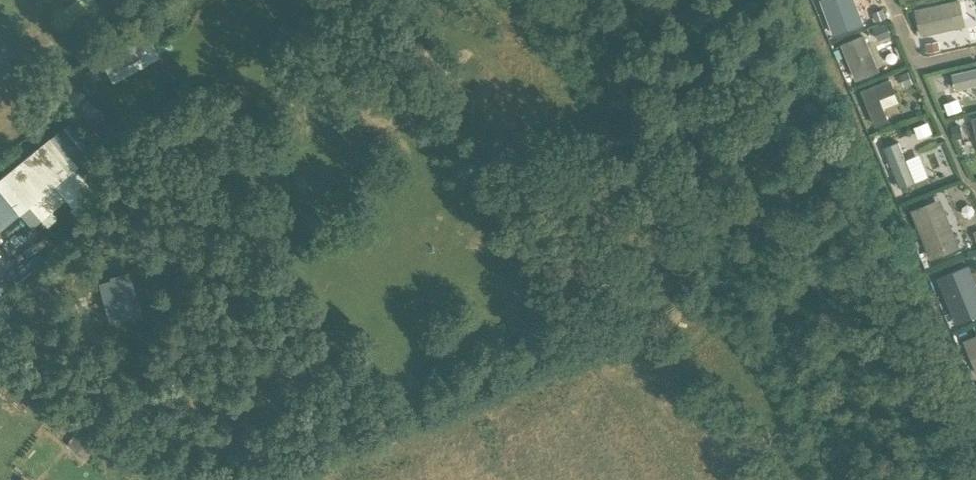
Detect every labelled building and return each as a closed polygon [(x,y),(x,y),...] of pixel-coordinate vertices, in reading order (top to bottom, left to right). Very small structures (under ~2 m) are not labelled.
[(833,34),(865,23),(856,0),(821,0),(833,34)] [(915,11),(921,38),(966,27),(960,0),(915,11)] [(883,9),(874,13),(877,22),(887,18),(883,9)] [(887,23),(874,28),(879,41),(892,35),(887,23)] [(101,58),(113,81),(161,57),(149,34),(101,58)] [(841,45),(857,82),(880,72),(865,35),(841,45)] [(928,52),(941,50),(939,41),(926,43),(928,52)] [(953,74),(957,90),(975,85),(975,69),(953,74)] [(914,83),(909,71),(901,75),(905,86),(914,83)] [(861,92),(876,127),(890,122),(880,100),(897,93),(891,80),(861,92)] [(959,99),(945,104),(949,115),(963,110),(959,99)] [(928,123),(915,128),(919,139),(933,134),(928,123)] [(955,140),(964,138),(961,125),(952,127),(955,140)] [(899,142),(886,148),(902,188),(915,182),(899,142)] [(914,214),(933,263),(963,251),(943,202),(914,214)] [(939,278),(957,323),(973,316),(970,309),(975,307),(975,283),(969,266),(939,278)] [(966,342),(975,367),(975,338),(966,342)]
